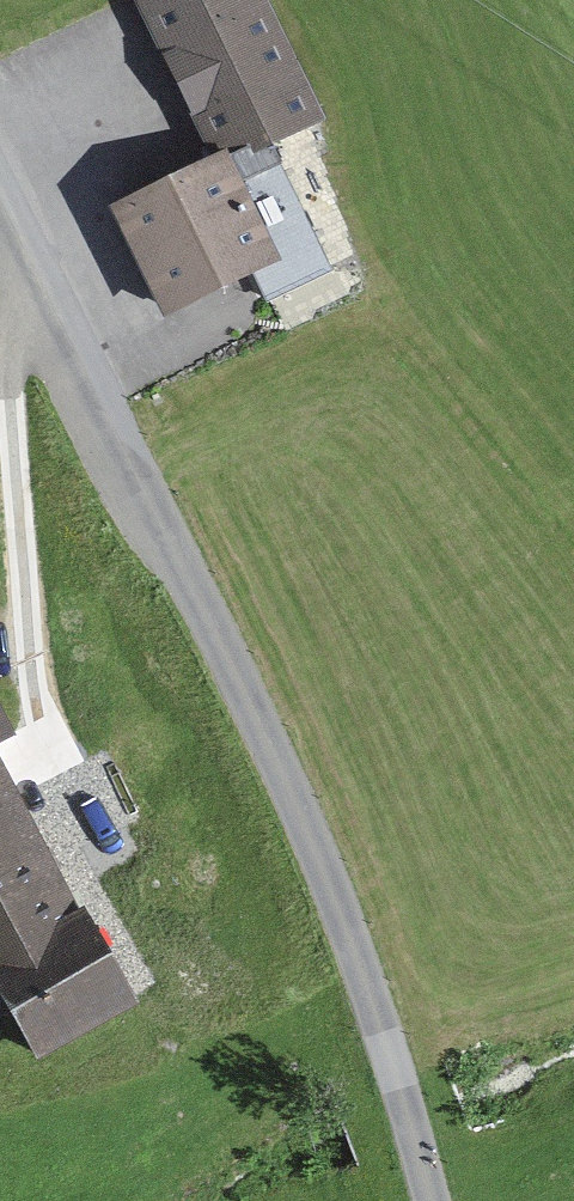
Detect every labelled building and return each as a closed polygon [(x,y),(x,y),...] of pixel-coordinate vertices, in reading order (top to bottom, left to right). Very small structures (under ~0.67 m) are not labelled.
[(208,148),(225,140),(237,165),(322,124),(262,0),(136,0),(208,148)] [(222,159),(115,214),(169,319),(276,264),(222,159)] [(46,1054),(143,1004),(0,726),(0,965),(46,1054)]
